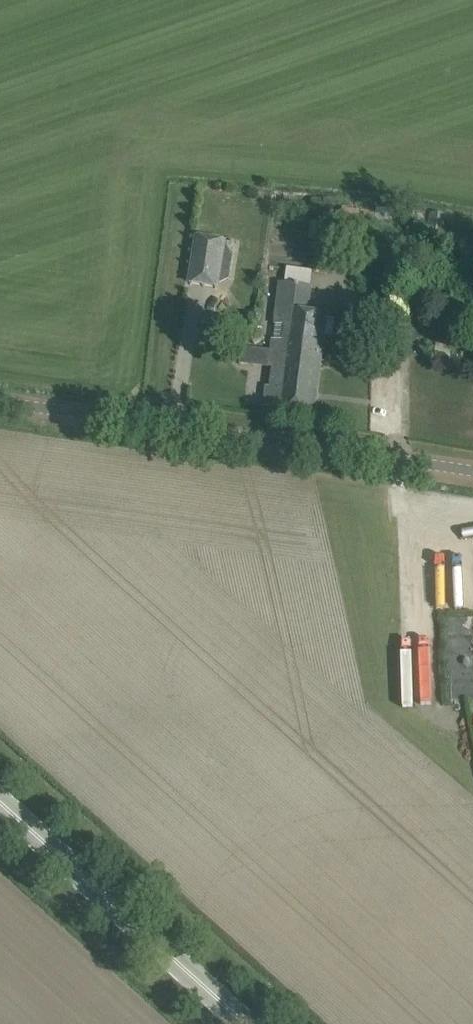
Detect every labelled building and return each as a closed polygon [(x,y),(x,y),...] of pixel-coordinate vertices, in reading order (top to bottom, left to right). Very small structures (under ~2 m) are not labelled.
[(190,282),(217,286),(229,279),(234,245),(224,243),(197,239),(190,282)] [(424,293),(429,282),(419,278),(414,288),(424,293)] [(313,414),(315,394),(326,315),(308,313),(311,288),(281,284),(278,310),(276,325),(284,326),(282,342),(273,341),(272,351),(270,367),(284,368),(281,389),(268,387),(265,407),(279,409),(279,410),(313,414)] [(448,614),(451,695),(472,694),(472,613),(448,614)]
